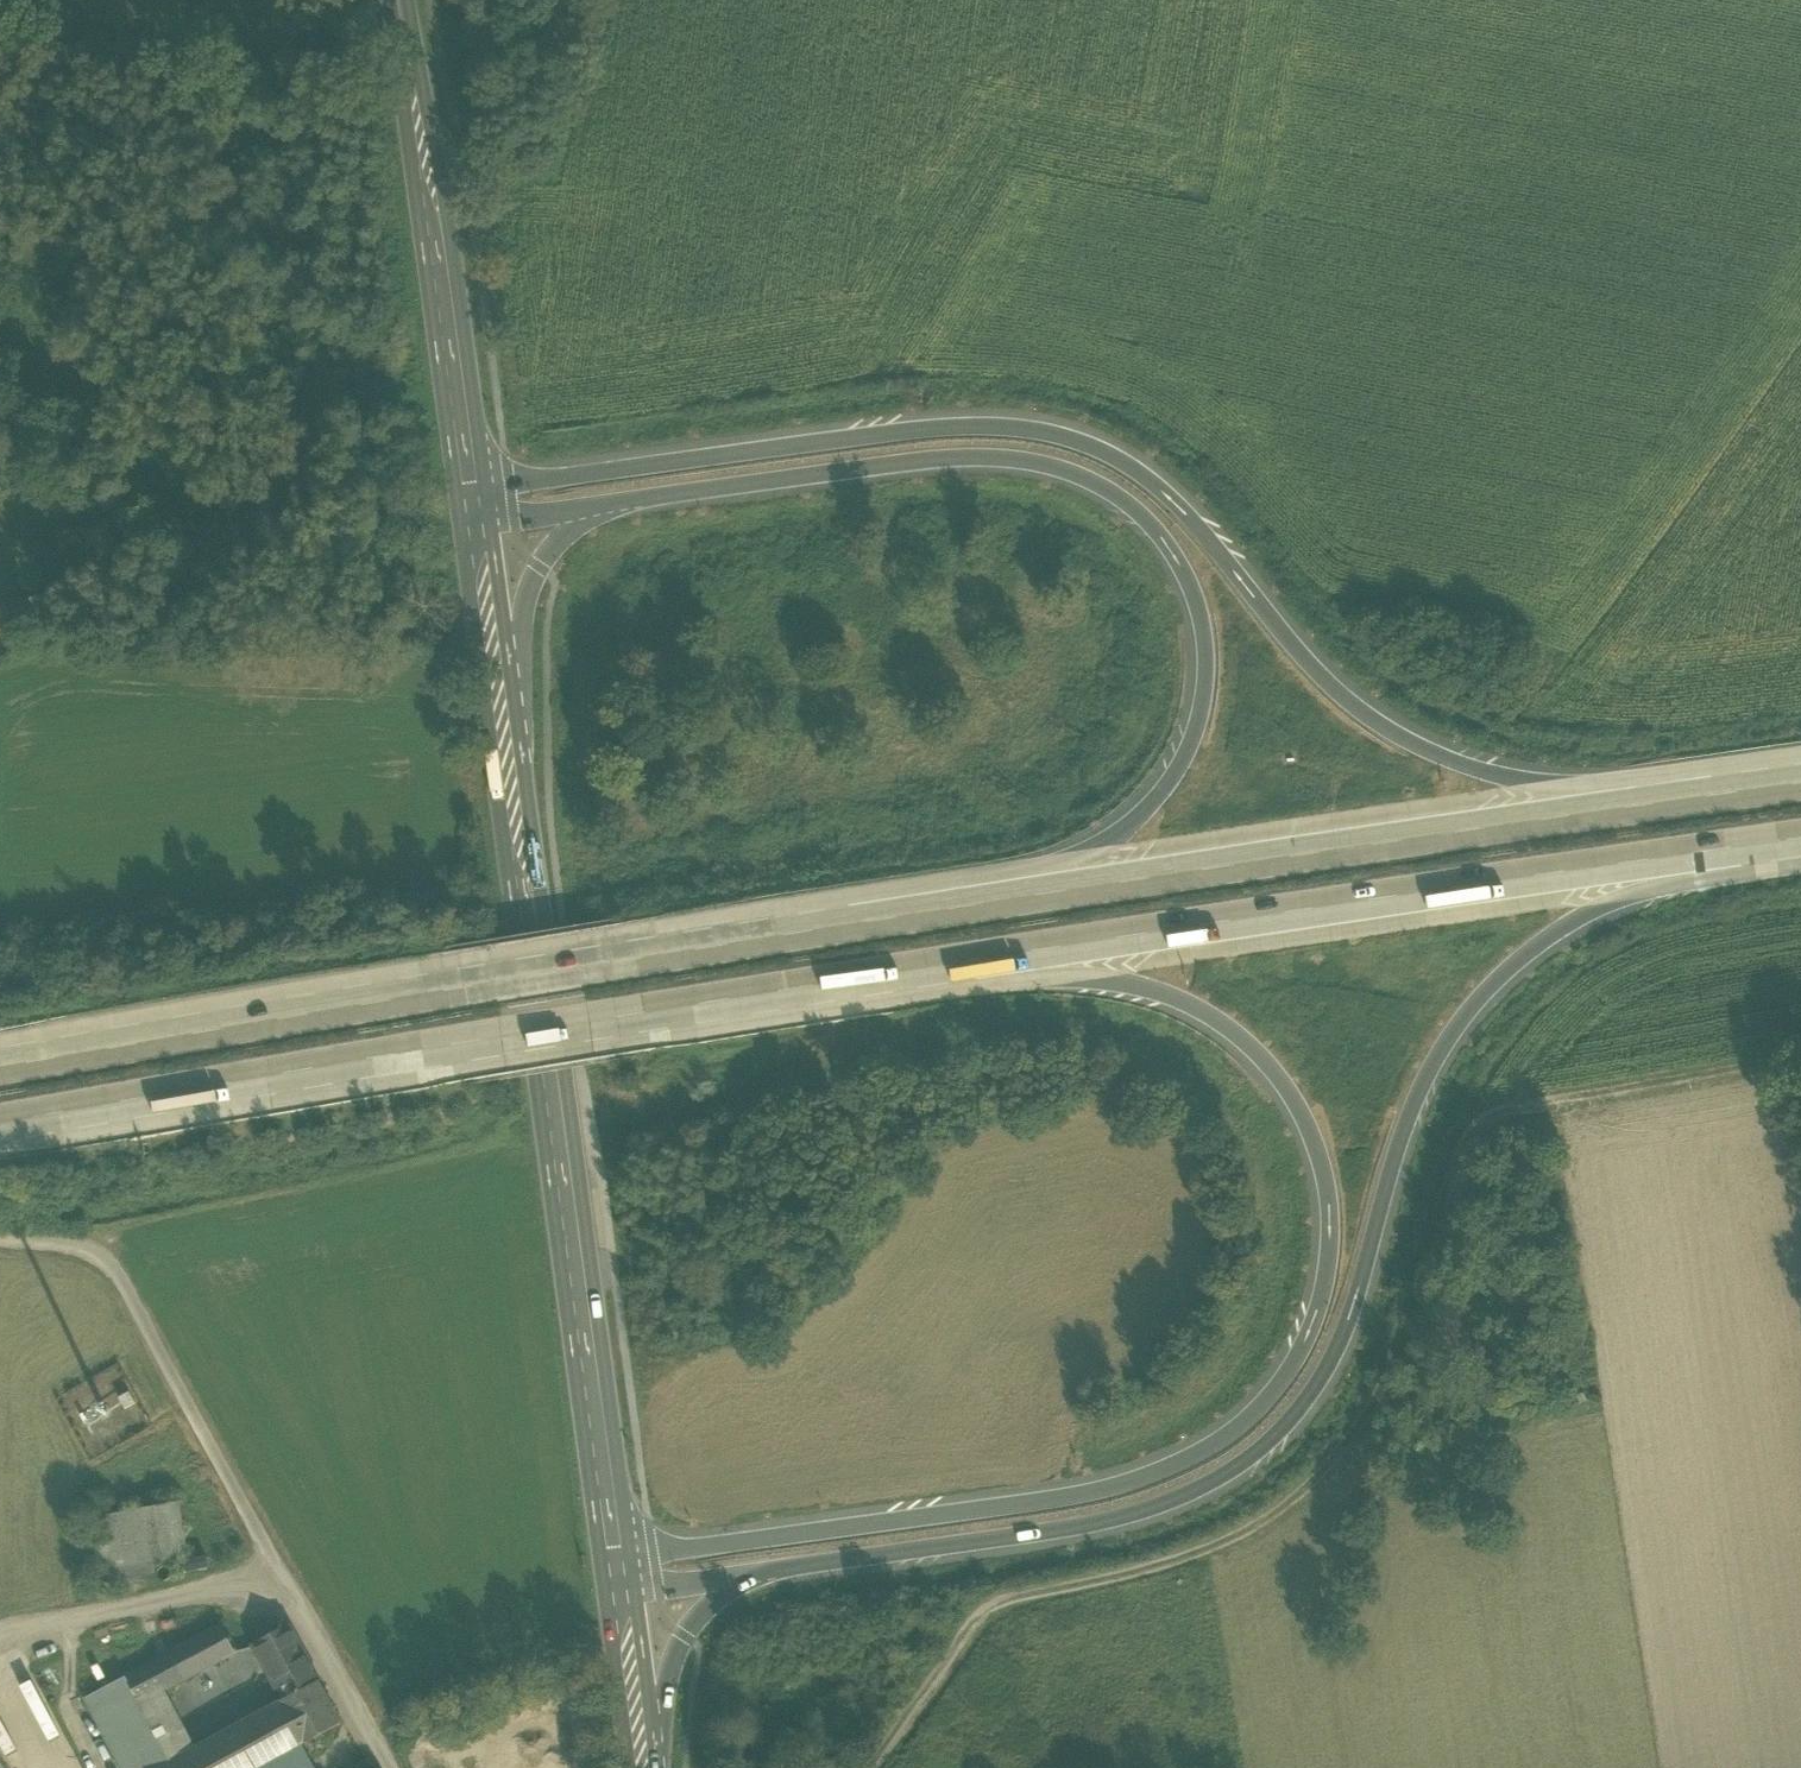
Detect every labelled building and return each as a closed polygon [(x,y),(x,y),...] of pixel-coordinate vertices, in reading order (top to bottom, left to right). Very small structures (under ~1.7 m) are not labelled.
[(157,1572),(157,1574),(155,1562),(186,1556),(176,1502),(89,1519),(102,1589),(158,1577),(161,1581),(166,1581),(170,1578),(172,1573),(169,1569),(164,1567),(159,1569),(157,1572)] [(125,1677),(139,1703),(165,1689),(234,1652),(220,1626),(125,1677)] [(277,1688),(284,1699),(317,1681),(318,1681),(288,1627),(254,1646),(277,1688)] [(170,1762),(139,1703),(125,1677),(86,1697),(123,1767),(159,1767),(170,1762)] [(341,1723),(317,1681),(284,1699),(276,1703),(300,1746),(302,1745),(341,1723)] [(195,1748),(165,1689),(139,1703),(170,1762),(195,1748)] [(195,1748),(170,1762),(159,1767),(259,1767),(300,1746),(276,1703),(271,1706),(195,1748)] [(300,1746),(259,1767),(315,1767),(302,1745),(300,1746)]
